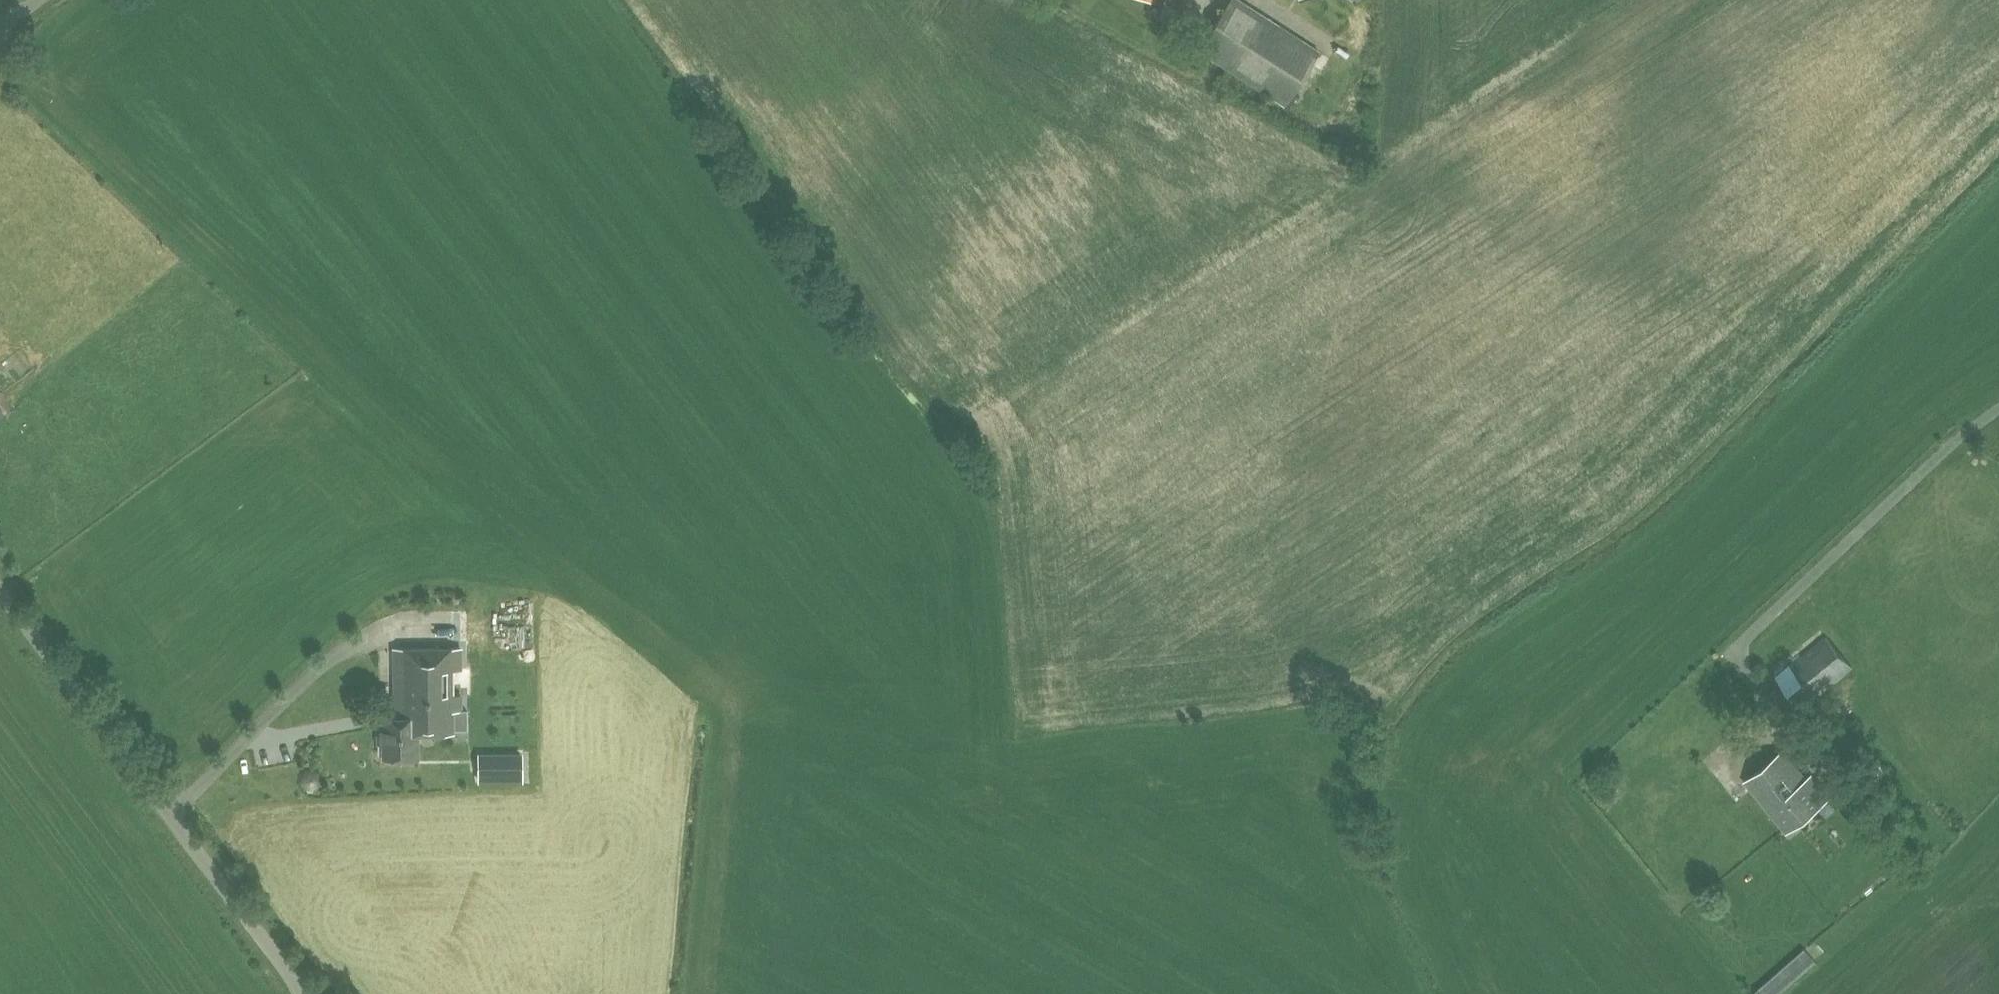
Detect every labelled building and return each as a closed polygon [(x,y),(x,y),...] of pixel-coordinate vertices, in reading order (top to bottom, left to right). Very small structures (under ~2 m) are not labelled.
[(1239,0),(1230,0),(1196,51),(1284,106),(1319,50),(1239,0)] [(1827,635),(1776,676),(1803,708),(1854,667),(1827,635)] [(461,648),(395,648),(395,717),(381,717),(381,725),(378,725),(378,742),(385,742),(385,756),(417,755),(417,730),(453,730),(453,709),(461,709),(461,648)] [(1786,832),(1829,797),(1802,764),(1797,768),(1783,750),(1745,780),(1786,832)] [(480,779),(520,779),(520,754),(480,755),(480,779)] [(1755,989),(1759,993),(1777,993),(1815,961),(1802,947),(1755,989)]
